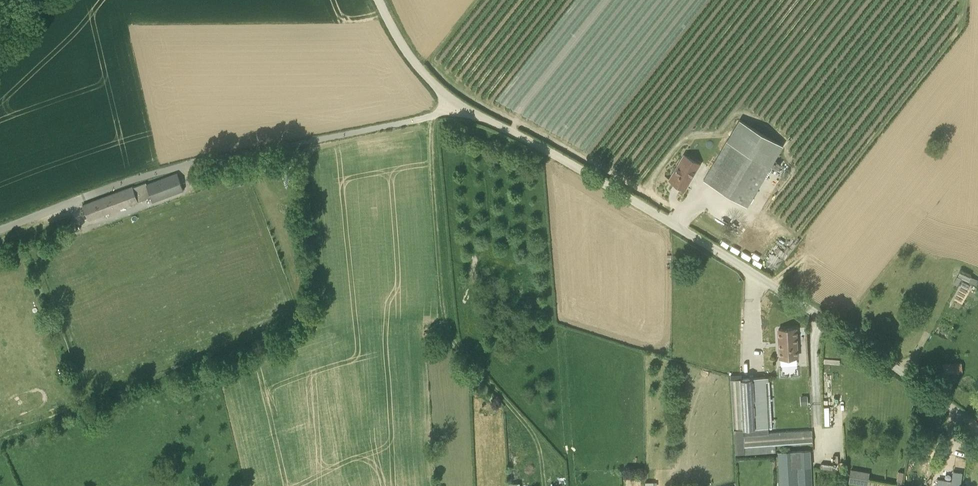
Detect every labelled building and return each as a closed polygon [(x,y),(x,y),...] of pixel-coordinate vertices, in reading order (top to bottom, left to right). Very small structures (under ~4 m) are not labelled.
[(746,205),(774,159),(782,145),(739,119),(703,180),(746,205)] [(670,177),(676,180),(675,182),(683,187),(690,175),(693,176),(700,164),(684,154),(670,177)] [(152,202),(183,190),(177,172),(146,184),(151,196),(150,197),(152,202)] [(138,201),(150,197),(151,196),(146,184),(146,182),(133,187),(138,201)] [(138,201),(133,187),(133,186),(83,204),(88,220),(130,204),(138,202),(138,201)] [(69,232),(74,230),(77,229),(74,222),(67,225),(69,232)] [(954,282),(957,284),(961,277),(977,285),(977,284),(977,278),(960,270),(954,282)] [(779,358),(797,357),(796,328),(778,329),(779,358)] [(943,374),(955,372),(972,370),(971,360),(942,363),(943,374)] [(742,378),(740,378),(744,447),(775,445),(803,444),(813,443),(811,430),(803,430),(768,432),(768,426),(772,426),(770,380),(765,380),(765,376),(742,378)] [(744,447),(740,378),(731,379),(733,429),(734,429),(735,453),(776,451),(775,445),(744,447)] [(810,450),(777,452),(779,485),(812,485),(810,450)] [(851,468),(850,482),(869,484),(871,470),(851,468)] [(956,469),(946,468),(945,473),(944,483),(934,482),(934,485),(954,485),(956,469)]
